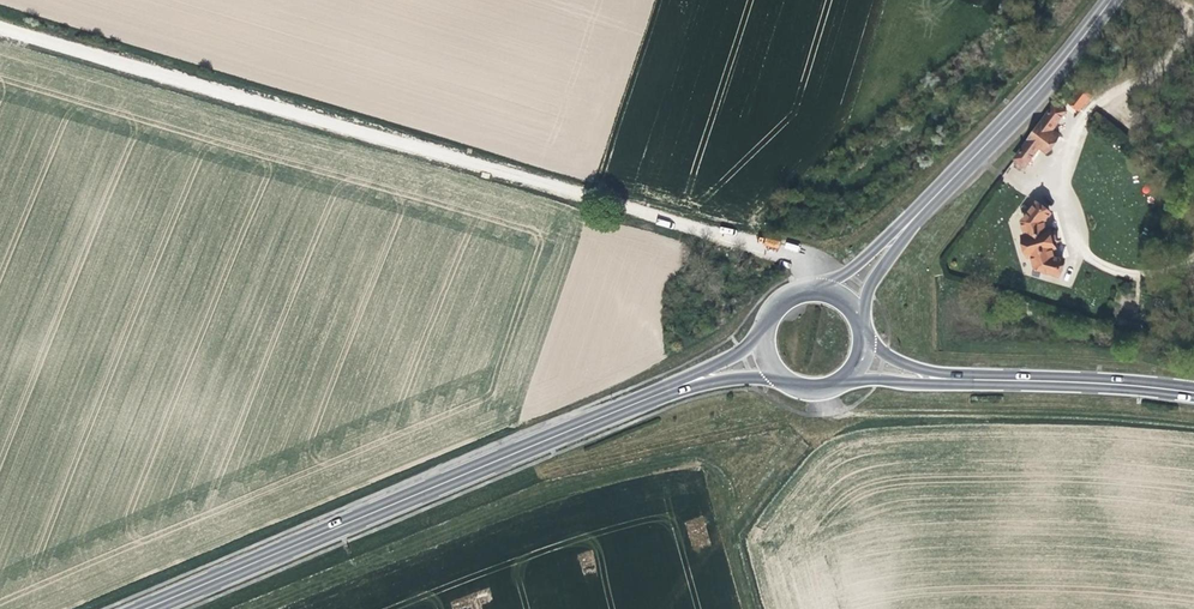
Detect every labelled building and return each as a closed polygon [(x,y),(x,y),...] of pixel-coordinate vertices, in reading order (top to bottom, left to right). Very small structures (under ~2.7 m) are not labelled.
[(539,110),(599,67),(622,77),(654,2),(652,0),(603,0),(597,4),(596,0),(522,0),(507,36),(523,43),(493,63),(511,71),(498,74),(492,88),(502,92),(490,101),(504,97),(506,91),(537,104),(539,110)] [(1093,83),(1088,79),(1086,83),(1076,95),(1087,103),(1099,87),(1093,83)] [(1073,92),(1065,85),(1017,150),(1030,160),(1043,141),(1048,145),(1060,128),(1056,124),(1070,103),(1068,100),(1073,92)] [(1033,198),(1017,219),(1021,232),(1018,234),(1025,254),(1027,254),(1032,268),(1055,275),(1062,261),(1055,256),(1053,250),(1055,244),(1059,237),(1056,228),(1047,225),(1044,222),(1042,213),(1045,208),(1033,198)]
